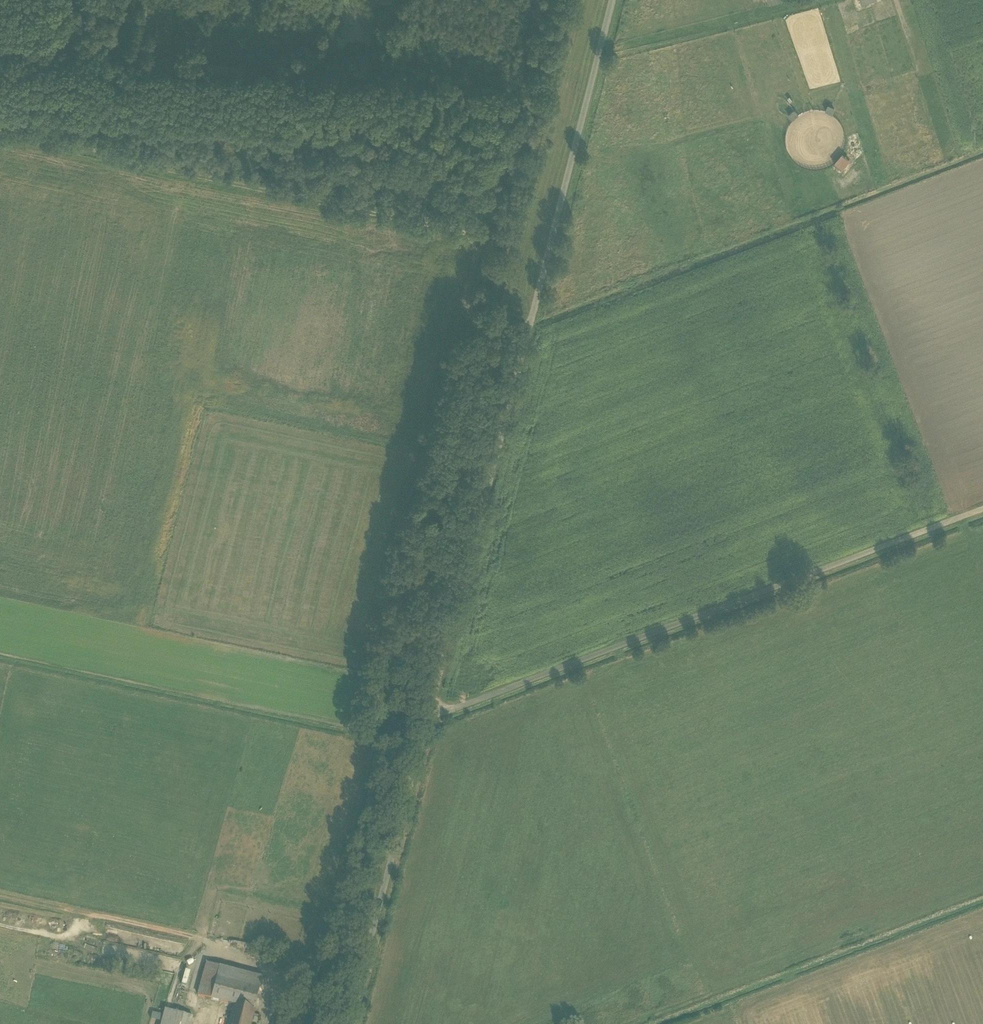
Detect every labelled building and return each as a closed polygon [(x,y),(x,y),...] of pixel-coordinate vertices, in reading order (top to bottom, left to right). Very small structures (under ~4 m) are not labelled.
[(843,169),(851,159),(843,153),(836,163),(843,169)] [(220,967),(207,963),(198,996),(211,999),(216,978),(217,978),(220,967)] [(262,978),(220,967),(217,978),(259,989),(262,978)] [(259,989),(217,978),(216,978),(211,999),(234,1005),(254,1010),(259,989)] [(229,1023),(251,1023),(254,1010),(234,1005),(229,1023)] [(165,1009),(161,1023),(191,1023),(193,1017),(165,1009)] [(162,1015),(152,1013),(151,1019),(161,1022),(162,1015)]
